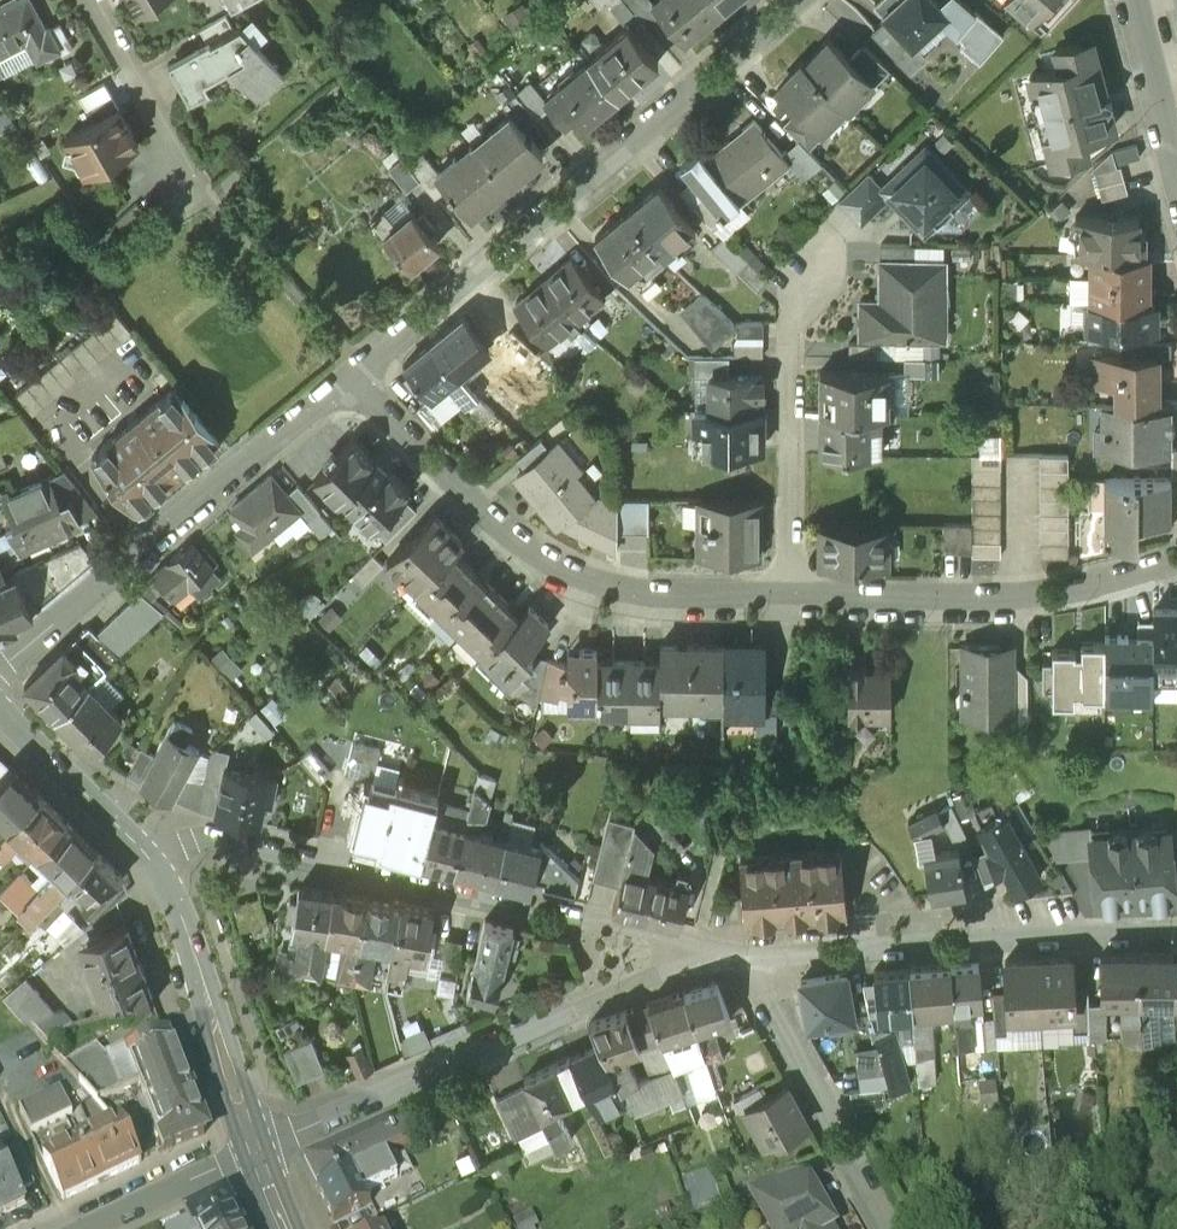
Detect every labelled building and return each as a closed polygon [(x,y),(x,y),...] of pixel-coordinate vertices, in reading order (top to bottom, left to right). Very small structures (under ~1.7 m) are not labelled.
[(0,9),(0,66),(5,76),(38,58),(39,61),(61,49),(51,29),(49,27),(46,29),(30,0),(17,0),(0,9)] [(139,11),(160,0),(133,0),(139,11)] [(233,12),(254,0),(226,0),(233,12)] [(624,0),(593,0),(599,8),(606,2),(622,22),(634,12),(628,4),(624,0)] [(628,4),(634,12),(647,27),(662,15),(652,3),(653,2),(651,0),(633,0),(628,4)] [(652,3),(662,15),(684,41),(721,10),(712,0),(656,0),(653,2),(652,3)] [(721,10),(733,0),(712,0),(721,10)] [(963,0),(942,0),(939,3),(936,0),(879,0),(875,4),(888,19),(913,45),(914,43),(941,18),(966,39),(963,43),(979,58),(1001,32),(963,0)] [(1029,18),(1045,0),(1008,0),(1029,18)] [(1028,19),(1046,35),(1078,0),(1045,0),(1029,18),(1028,19)] [(228,15),(202,29),(211,44),(236,30),(228,15)] [(913,45),(888,19),(874,32),(911,71),(926,57),(914,43),(913,45)] [(74,48),(61,24),(51,29),(61,49),(64,54),(74,48)] [(211,44),(172,65),(191,99),(188,100),(188,102),(213,93),(212,91),(211,91),(206,83),(233,68),(263,89),(256,95),(258,97),(284,75),(242,26),(236,30),(211,44)] [(629,28),(588,61),(618,97),(658,63),(629,28)] [(1046,37),(1003,80),(1006,93),(1002,94),(1003,100),(981,105),(996,161),(1022,154),(1026,169),(1054,162),(1031,76),(1062,68),(1058,49),(1046,37)] [(849,60),(829,41),(805,67),(845,105),(848,108),(872,82),(873,81),(849,60)] [(1062,68),(1031,76),(1054,162),(1086,153),(1081,135),(1113,126),(1091,41),(1058,49),(1062,68)] [(890,69),(863,45),(849,60),(873,81),(872,82),(875,85),(890,69)] [(618,97),(588,61),(544,98),(551,106),(563,120),(572,112),(583,126),(618,97)] [(845,105),(805,67),(802,64),(777,91),(798,109),(821,131),(822,130),(845,105)] [(544,98),(531,82),(517,93),(538,118),(551,106),(544,98)] [(538,118),(517,93),(503,105),(511,114),(524,129),(538,118)] [(119,109),(61,141),(65,148),(65,156),(81,160),(88,173),(139,145),(119,109)] [(821,131),(798,109),(783,125),(798,140),(799,140),(809,150),(825,133),(822,130),(821,131)] [(511,114),(488,134),(491,137),(476,149),(507,186),(531,166),(529,163),(541,153),(543,156),(545,154),(524,129),(511,114)] [(783,154),(754,120),(742,130),(744,132),(731,142),(729,140),(705,160),(699,153),(681,167),(704,196),(722,218),(740,203),(737,200),(758,183),(755,180),(766,171),(771,177),(789,163),(789,162),(783,154)] [(809,150),(799,140),(798,140),(783,154),(789,162),(789,163),(803,179),(822,164),(809,150)] [(437,172),(436,172),(445,183),(472,215),(507,186),(476,149),(471,143),(437,172)] [(1137,144),(1112,150),(1116,163),(1140,156),(1137,144)] [(884,187),(882,188),(889,195),(924,231),(935,221),(937,224),(939,222),(936,219),(950,205),(953,209),(954,207),(952,204),(967,190),(967,188),(925,146),(884,187)] [(437,172),(422,154),(409,165),(420,179),(432,194),(445,183),(436,172),(437,172)] [(409,165),(403,158),(390,169),(407,190),(420,179),(409,165)] [(1121,165),(1095,172),(1102,198),(1128,191),(1121,165)] [(868,171),(840,200),(861,222),(889,195),(882,188),(884,187),(868,171)] [(695,231),(658,186),(626,212),(660,252),(664,257),(695,231)] [(722,218),(704,196),(693,205),(707,222),(712,227),(722,218)] [(416,215),(412,210),(396,224),(383,209),(372,219),(411,266),(439,242),(430,232),(435,227),(421,210),(416,215)] [(660,252),(626,212),(592,239),(625,279),(641,266),(646,272),(664,257),(660,252)] [(1139,216),(1075,215),(1075,222),(1070,227),(1081,239),(1081,252),(1092,252),(1144,252),(1145,230),(1139,230),(1139,216)] [(769,282),(724,238),(713,250),(738,274),(739,273),(759,292),(769,282)] [(914,243),(881,243),(881,259),(914,259),(914,243)] [(1144,252),(1092,252),(1092,276),(1147,276),(1147,252),(1144,252)] [(570,258),(542,281),(576,322),(582,327),(591,320),(584,312),(603,297),(570,258)] [(881,259),(880,259),(880,300),(860,300),(860,337),(929,337),(930,285),(945,285),(946,259),(914,259),(881,259)] [(1147,276),(1092,276),(1092,300),(1147,300),(1147,276)] [(576,322),(542,281),(515,304),(547,343),(565,328),(571,336),(582,327),(576,322)] [(736,327),(702,294),(684,309),(715,347),(736,328),(736,327)] [(1092,300),(1088,300),(1088,325),(1123,325),(1155,325),(1155,300),(1147,300),(1092,300)] [(115,310),(17,393),(34,413),(132,331),(115,310)] [(473,327),(464,315),(432,341),(459,374),(474,361),(490,347),(486,342),(492,338),(479,322),(473,327)] [(763,323),(737,323),(736,327),(736,328),(736,338),(763,338),(763,323)] [(1123,325),(1088,325),(1088,340),(1123,340),(1123,325)] [(596,340),(582,327),(571,336),(584,351),(596,340)] [(536,353),(512,330),(498,344),(523,367),(536,353)] [(1172,340),(1143,340),(1143,354),(1157,354),(1172,354),(1172,340)] [(459,374),(432,341),(404,364),(414,376),(408,381),(421,397),(427,392),(431,397),(447,383),(459,374)] [(763,343),(734,343),(734,357),(763,357),(763,343)] [(878,343),(849,343),(849,357),(878,357),(878,343)] [(1143,354),(1094,354),(1093,380),(1113,380),(1117,384),(1117,403),(1157,403),(1157,354),(1143,354)] [(729,357),(695,357),(695,378),(710,378),(710,376),(729,376),(729,357)] [(939,357),(905,357),(905,374),(939,374),(939,357)] [(478,375),(471,371),(478,365),(474,361),(459,374),(477,397),(495,412),(503,405),(493,394),(494,394),(478,375)] [(888,372),(821,371),(820,412),(878,413),(888,413),(888,372)] [(495,412),(477,397),(459,374),(447,383),(467,407),(469,406),(483,423),(495,412)] [(729,376),(710,376),(710,378),(710,410),(763,410),(763,377),(729,376)] [(177,385),(92,455),(135,507),(220,436),(177,385)] [(444,421),(426,401),(414,412),(439,437),(449,427),(443,421),(444,421)] [(1117,403),(1103,403),(1103,431),(1115,431),(1115,448),(1171,448),(1171,403),(1157,403),(1117,403)] [(710,410),(695,410),(695,430),(702,430),(702,449),(763,449),(763,410),(710,410)] [(878,413),(820,412),(820,429),(825,429),(825,453),(878,453),(878,413)] [(541,438),(517,458),(526,469),(526,470),(551,450),(550,449),(541,438)] [(375,461),(352,439),(315,478),(353,516),(356,512),(372,528),(373,527),(403,496),(410,489),(378,458),(375,461)] [(592,495),(573,472),(579,468),(558,443),(550,449),(551,450),(526,470),(526,469),(517,477),(557,525),(561,522),(617,550),(618,532),(618,507),(592,495)] [(1001,454),(972,453),(972,468),(1001,468),(1001,454)] [(1068,454),(1040,454),(1040,468),(1068,468),(1068,454)] [(1001,468),(972,468),(972,482),(1001,482),(1001,468)] [(1068,468),(1040,468),(1040,482),(1068,483),(1068,468)] [(272,474),(231,508),(244,524),(237,529),(253,548),(286,521),(284,518),(299,506),(287,492),(272,474)] [(4,497),(6,502),(0,505),(0,527),(8,523),(61,500),(50,477),(4,497)] [(1171,477),(1089,477),(1089,512),(1080,512),(1080,564),(1119,554),(1119,541),(1137,541),(1137,519),(1171,519),(1171,477)] [(1001,482),(972,482),(972,497),(1001,497),(1001,482)] [(1068,483),(1040,482),(1040,497),(1068,497),(1068,483)] [(320,509),(298,483),(287,492),(299,506),(301,509),(300,510),(308,519),(320,509)] [(61,500),(8,523),(14,538),(19,548),(80,521),(79,519),(97,512),(81,491),(61,500)] [(403,496),(373,527),(387,540),(417,509),(403,496)] [(1001,497),(972,497),(972,511),(1001,511),(1001,497)] [(1068,497),(1040,497),(1040,511),(1068,511),(1068,497)] [(649,499),(618,499),(618,507),(618,532),(649,532),(649,499)] [(762,499),(699,499),(699,539),(697,539),(697,557),(762,557),(762,499)] [(1001,511),(972,511),(972,522),(972,526),(1001,526),(1001,511)] [(1068,511),(1040,511),(1040,526),(1068,526),(1068,511)] [(434,513),(387,561),(401,574),(406,570),(420,583),(415,588),(416,589),(454,551),(463,541),(434,513)] [(887,522),(820,522),(820,560),(887,559),(887,522)] [(972,522),(943,522),(943,551),(972,551),(972,540),(972,526),(972,522)] [(14,538),(8,523),(0,527),(0,544),(14,538)] [(1001,526),(972,526),(972,540),(1000,540),(1001,526)] [(1068,526),(1040,526),(1040,540),(1068,540),(1068,526)] [(1000,540),(972,540),(972,551),(972,555),(1000,555),(1000,540)] [(1068,540),(1040,540),(1040,555),(1068,555),(1068,540)] [(212,567),(191,541),(153,572),(175,598),(212,567)] [(81,543),(18,571),(35,609),(94,559),(81,543)] [(454,551),(416,589),(438,610),(476,572),(454,551)] [(373,555),(353,575),(363,585),(383,565),(373,555)] [(6,576),(7,577),(0,580),(0,635),(8,631),(35,609),(18,571),(6,576)] [(476,572),(438,610),(460,632),(497,594),(476,572)] [(141,591),(97,633),(90,626),(63,647),(74,658),(70,663),(90,683),(91,683),(106,668),(105,667),(164,612),(141,591)] [(497,594),(460,632),(482,653),(519,615),(497,594)] [(482,653),(515,686),(530,672),(523,665),(533,654),(527,648),(549,626),(529,605),(482,653)] [(1153,606),(1153,673),(1176,673),(1176,606),(1153,606)] [(1075,646),(1052,646),(1052,659),(1042,659),(1042,687),(1052,687),(1052,699),(1075,699),(1075,690),(1081,690),(1081,692),(1105,692),(1105,639),(1081,639),(1081,649),(1075,649),(1075,646)] [(723,644),(661,643),(660,660),(660,704),(701,704),(701,711),(723,711),(723,706),(723,644)] [(761,644),(736,644),(736,643),(727,643),(727,644),(723,644),(723,706),(757,707),(761,706),(761,686),(761,683),(762,683),(762,674),(761,674),(761,644)] [(1013,644),(962,644),(963,706),(1012,706),(1013,706),(1013,676),(1013,644)] [(74,658),(63,647),(58,652),(25,684),(56,716),(90,683),(70,663),(74,658)] [(580,656),(568,656),(568,663),(562,662),(560,670),(560,685),(561,685),(573,686),(573,708),(597,708),(598,660),(597,649),(580,648),(580,656)] [(866,663),(866,653),(858,653),(848,653),(848,663),(866,663)] [(533,654),(523,665),(530,672),(515,686),(536,707),(539,696),(547,658),(533,654)] [(547,658),(539,696),(559,696),(561,685),(560,685),(560,670),(562,662),(547,658)] [(629,660),(598,660),(597,708),(598,711),(629,711),(629,660)] [(660,660),(629,660),(629,711),(660,711),(660,704),(660,660)] [(866,663),(848,663),(848,711),(891,710),(891,668),(866,668),(866,663)] [(1027,676),(1013,676),(1013,706),(1012,706),(1011,715),(1027,715),(1027,676)] [(90,683),(56,716),(81,743),(90,749),(123,718),(91,683),(90,683)] [(776,729),(776,686),(761,686),(761,706),(757,707),(757,729),(776,729)] [(192,730),(174,721),(162,744),(180,753),(184,744),(192,730)] [(180,753),(162,744),(155,757),(143,781),(144,782),(144,784),(156,790),(172,796),(183,776),(196,750),(184,744),(180,753)] [(155,757),(141,750),(128,773),(143,781),(155,757)] [(10,769),(0,759),(0,779),(10,769)] [(4,814),(12,822),(40,794),(12,767),(0,779),(0,810),(4,814)] [(278,778),(224,768),(221,782),(215,811),(215,813),(261,822),(264,804),(273,806),(278,778)] [(203,780),(183,776),(172,796),(200,808),(203,780)] [(221,782),(204,777),(203,780),(200,808),(215,811),(221,782)] [(359,832),(356,844),(422,860),(432,819),(438,795),(373,779),(370,790),(363,789),(352,830),(359,832)] [(965,783),(951,791),(960,815),(974,807),(965,783)] [(489,799),(475,786),(468,815),(484,819),(489,799)] [(22,835),(39,852),(68,822),(40,794),(12,822),(0,834),(0,858),(22,835)] [(1018,836),(1004,812),(1003,812),(997,815),(991,799),(981,804),(981,806),(981,807),(984,814),(978,818),(988,838),(984,840),(987,849),(996,872),(997,871),(1004,866),(1016,886),(1040,874),(1019,836),(1018,836)] [(1017,800),(1001,808),(1003,812),(1004,812),(1018,836),(1019,836),(1034,827),(1017,800)] [(936,805),(908,819),(915,833),(919,855),(925,854),(925,853),(932,852),(928,827),(943,819),(936,805)] [(650,808),(634,824),(651,840),(667,826),(650,808)] [(12,822),(4,814),(0,818),(0,834),(12,822)] [(665,879),(643,873),(652,841),(651,840),(634,824),(633,823),(633,824),(608,818),(600,849),(626,855),(618,884),(612,908),(655,918),(665,879)] [(464,828),(432,819),(422,860),(454,869),(464,828)] [(481,822),(467,819),(464,828),(454,869),(496,879),(506,839),(479,832),(481,822)] [(667,826),(651,840),(652,841),(643,873),(665,879),(671,859),(686,845),(667,826)] [(1137,831),(1127,832),(1127,831),(1121,829),(1114,829),(1108,833),(1091,835),(1096,902),(1102,902),(1103,903),(1120,901),(1120,900),(1152,897),(1152,898),(1169,897),(1169,896),(1175,895),(1169,831),(1156,833),(1156,828),(1150,826),(1143,827),(1137,830),(1137,831)] [(74,828),(45,857),(64,875),(52,878),(21,910),(31,919),(36,914),(41,909),(98,851),(74,828)] [(579,878),(543,842),(542,848),(506,839),(496,879),(531,888),(535,874),(547,877),(544,886),(576,893),(579,878)] [(932,852),(925,853),(925,854),(931,892),(963,887),(957,847),(932,852)] [(840,848),(740,857),(746,922),(846,913),(840,848)] [(626,855),(600,849),(593,878),(618,884),(626,855)] [(987,849),(974,854),(984,881),(999,876),(997,871),(996,872),(987,849)] [(41,909),(36,914),(47,924),(65,905),(77,894),(80,888),(88,895),(84,899),(92,908),(123,876),(98,851),(41,909)] [(0,890),(0,894),(15,909),(23,901),(22,899),(35,886),(19,871),(0,890)] [(675,882),(665,879),(655,918),(679,923),(690,880),(688,874),(678,871),(675,882)] [(334,891),(299,886),(297,900),(290,899),(287,918),(293,919),(292,929),(312,932),(305,970),(320,973),(326,934),(334,891)] [(368,897),(334,891),(326,934),(344,937),(337,977),(353,980),(368,897)] [(401,903),(368,897),(353,980),(369,983),(376,943),(392,946),(393,946),(401,903)] [(433,909),(401,903),(393,946),(392,946),(385,984),(402,987),(408,955),(406,948),(426,952),(433,909)] [(65,905),(47,924),(54,931),(43,939),(54,952),(83,927),(65,905)] [(513,927),(485,920),(467,992),(495,999),(513,927)] [(125,922),(100,932),(103,939),(82,947),(108,1016),(103,1018),(104,1020),(154,1001),(125,922)] [(1138,954),(1103,955),(1104,999),(1122,998),(1124,1039),(1142,1039),(1139,1004),(1139,998),(1138,954)] [(1173,954),(1138,954),(1139,998),(1153,998),(1172,997),(1173,997),(1173,954)] [(1066,957),(1037,959),(1040,1014),(1072,1012),(1074,1012),(1072,986),(1071,962),(1066,957)] [(1037,959),(1005,961),(1007,990),(1009,1016),(1010,1016),(1040,1014),(1037,959)] [(978,963),(950,965),(953,1004),(981,1002),(978,963)] [(950,965),(908,969),(911,1013),(911,1017),(913,1036),(913,1039),(931,1037),(929,1018),(925,1011),(953,1009),(953,1004),(950,965)] [(908,969),(861,972),(866,993),(870,1016),(902,1014),(911,1013),(908,969)] [(70,1030),(24,976),(2,994),(45,1045),(70,1030)] [(820,976),(793,981),(805,1032),(832,1027),(828,1012),(820,976)] [(724,981),(685,994),(697,1029),(710,1025),(730,1018),(721,991),(726,989),(724,981)] [(1088,985),(1072,986),(1074,1012),(1072,1012),(1073,1029),(1087,1028),(1089,1027),(1088,1003),(1088,985)] [(1009,1016),(1007,990),(992,991),(996,1034),(1011,1033),(1010,1016),(1009,1016)] [(855,1006),(828,1012),(832,1027),(835,1026),(838,1039),(874,1031),(870,1016),(866,993),(853,995),(855,1006)] [(685,994),(649,1006),(661,1037),(673,1066),(677,1075),(691,1070),(681,1045),(675,1043),(673,1036),(696,1029),(697,1029),(685,994)] [(1153,998),(1139,998),(1139,1004),(1142,1039),(1158,1039),(1155,1005),(1153,998)] [(981,1002),(953,1004),(953,1009),(956,1046),(971,1045),(969,1011),(982,1010),(981,1002)] [(1107,1003),(1088,1003),(1089,1027),(1087,1028),(1087,1039),(1108,1038),(1107,1003)] [(649,1006),(590,1024),(600,1045),(621,1088),(640,1081),(639,1079),(625,1049),(661,1037),(649,1006)] [(911,1013),(902,1014),(899,1024),(900,1037),(913,1036),(911,1017),(911,1013)] [(714,1037),(710,1025),(697,1029),(696,1029),(715,1087),(721,1085),(715,1064),(724,1060),(716,1037),(714,1037)] [(890,1029),(874,1034),(885,1073),(889,1087),(890,1090),(906,1086),(890,1029)] [(167,1036),(123,1052),(129,1065),(139,1089),(164,1152),(204,1137),(207,1129),(176,1047),(172,1048),(167,1036)] [(311,1037),(284,1049),(297,1077),(323,1065),(311,1037)] [(931,1037),(913,1039),(915,1055),(932,1053),(931,1037)] [(88,1052),(81,1041),(56,1057),(98,1105),(139,1089),(129,1065),(124,1067),(123,1065),(108,1071),(96,1047),(88,1052)] [(600,1045),(571,1059),(598,1115),(627,1101),(600,1045)] [(570,1057),(524,1079),(526,1085),(545,1123),(519,1136),(526,1151),(553,1139),(557,1147),(572,1139),(562,1120),(561,1121),(555,1108),(587,1093),(571,1059),(570,1057)] [(673,1066),(639,1079),(640,1081),(621,1088),(633,1111),(683,1092),(677,1075),(673,1066)] [(885,1073),(858,1076),(859,1090),(882,1088),(889,1087),(885,1073)] [(999,1074),(979,1077),(983,1102),(1001,1099),(999,1074)] [(545,1123),(526,1085),(496,1099),(515,1138),(519,1136),(545,1123)] [(760,1087),(734,1101),(742,1116),(746,1113),(745,1112),(767,1100),(760,1087)] [(859,1090),(853,1091),(854,1109),(884,1106),(882,1088),(859,1090)] [(767,1100),(745,1112),(746,1113),(762,1142),(768,1144),(789,1132),(795,1134),(805,1129),(807,1123),(790,1092),(784,1090),(767,1100)] [(61,1091),(19,1111),(31,1136),(46,1129),(73,1115),(61,1091)] [(450,1098),(436,1104),(448,1127),(461,1120),(450,1098)] [(403,1118),(363,1136),(304,1164),(317,1190),(355,1172),(378,1161),(415,1143),(403,1118)] [(120,1122),(78,1142),(79,1145),(62,1153),(51,1132),(48,1134),(46,1129),(31,1136),(63,1202),(140,1165),(120,1122)] [(16,1148),(1,1155),(20,1194),(35,1187),(16,1148)] [(0,1152),(0,1215),(25,1204),(1,1155),(0,1152)] [(378,1161),(355,1172),(360,1182),(382,1171),(378,1161)] [(355,1172),(317,1190),(334,1225),(372,1206),(360,1182),(355,1172)] [(806,1177),(756,1192),(773,1222),(818,1197),(806,1177)] [(185,1214),(192,1228),(243,1228),(225,1193),(185,1214)] [(769,1224),(771,1228),(833,1228),(831,1226),(835,1224),(819,1196),(818,1197),(773,1222),(769,1224)]
